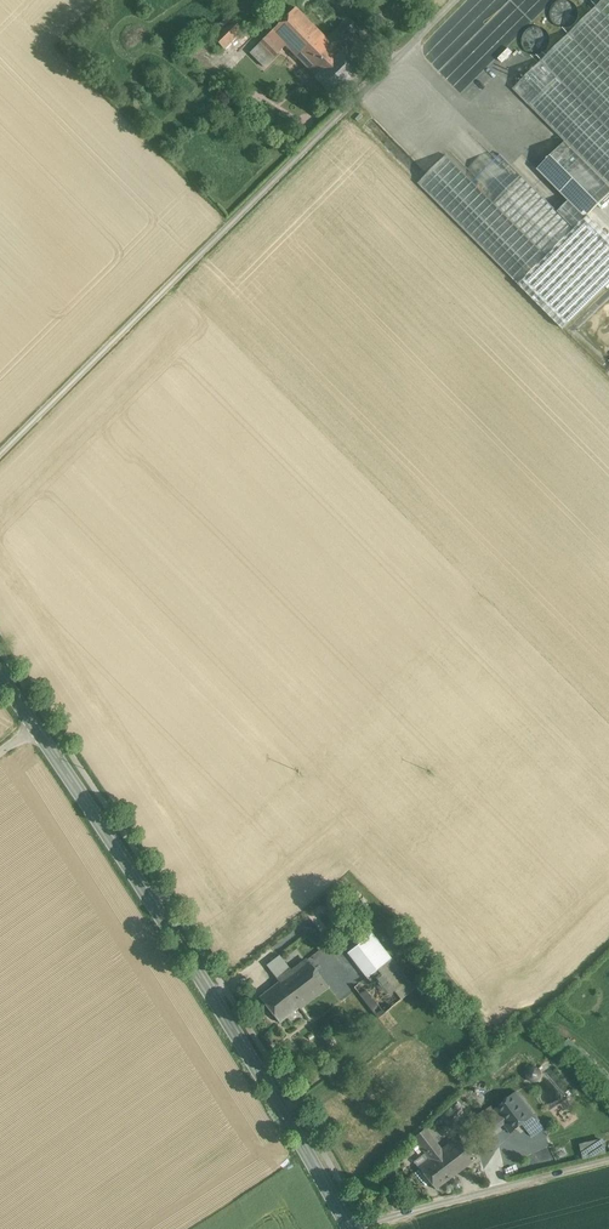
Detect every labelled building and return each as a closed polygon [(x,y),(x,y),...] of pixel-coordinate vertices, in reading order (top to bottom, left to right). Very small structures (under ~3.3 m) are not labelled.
[(209,34),(224,49),(269,5),(264,0),(244,0),(209,34)] [(521,174),(493,202),(446,155),(418,183),(563,329),(608,283),(608,236),(588,215),(608,194),(608,0),(602,0),(513,88),(572,148),(555,164),(549,158),(537,169),(569,201),(558,211),(521,174)] [(461,92),(496,55),(496,43),(500,39),(496,35),(488,35),(479,44),(469,45),(468,0),(466,0),(455,11),(454,12),(421,46),(426,50),(427,60),(461,92)] [(293,8),(271,30),(284,43),(306,21),(293,8)] [(306,21),(284,43),(302,61),(324,40),(306,21)] [(343,21),(324,40),(335,50),(354,31),(343,21)] [(271,30),(249,52),(262,65),(284,43),(271,30)] [(324,40),(302,61),(316,75),(338,53),(335,50),(324,40)] [(316,75),(313,77),(331,95),(358,68),(340,51),(338,53),(316,75)] [(390,956),(372,934),(349,952),(352,956),(363,947),(378,966),(390,956)] [(378,966),(363,947),(352,956),(367,975),(378,966)] [(319,948),(280,978),(299,1004),(327,983),(315,968),(327,958),(319,948)] [(287,966),(278,953),(265,963),(275,975),(287,966)] [(378,966),(403,996),(414,987),(390,956),(378,966)] [(403,996),(378,966),(367,975),(355,984),(379,1015),(403,996)] [(299,1004),(280,978),(260,993),(279,1019),(299,1004)] [(305,1024),(290,1038),(301,1050),(316,1036),(305,1024)] [(535,1115),(517,1091),(493,1109),(505,1125),(511,1133),(523,1123),(535,1115)] [(493,1109),(490,1106),(471,1121),(485,1140),(505,1125),(493,1109)] [(535,1115),(523,1123),(533,1136),(545,1128),(535,1115)] [(450,1132),(432,1147),(421,1134),(412,1141),(423,1154),(412,1163),(429,1185),(467,1153),(450,1132)]
